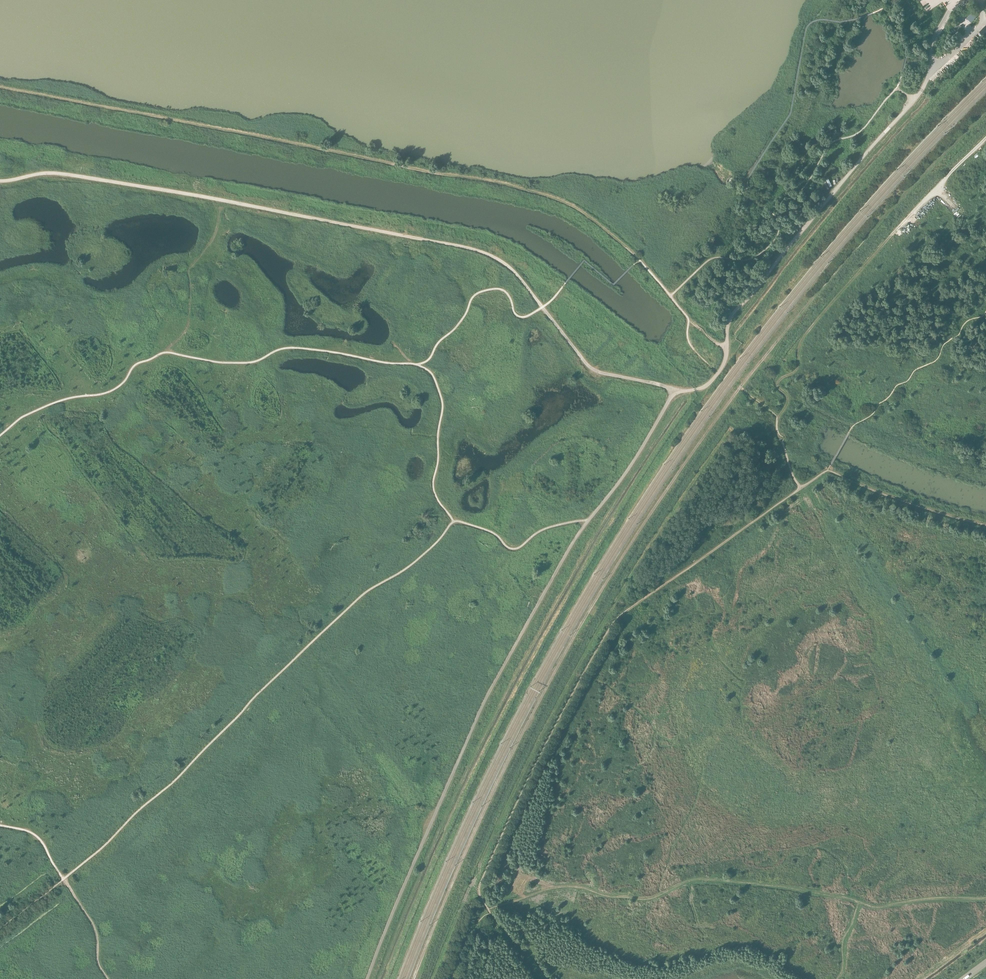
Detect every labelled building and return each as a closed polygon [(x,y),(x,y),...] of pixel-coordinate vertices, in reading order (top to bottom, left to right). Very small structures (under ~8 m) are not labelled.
[(968,17),(973,21),(977,16),(972,12),(968,17)] [(963,36),(965,39),(974,31),(972,28),(963,36)]
